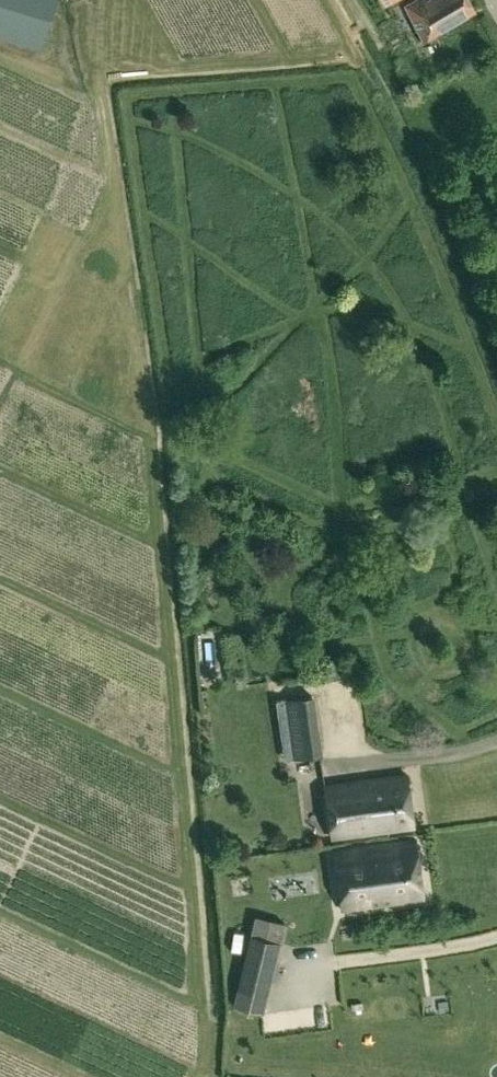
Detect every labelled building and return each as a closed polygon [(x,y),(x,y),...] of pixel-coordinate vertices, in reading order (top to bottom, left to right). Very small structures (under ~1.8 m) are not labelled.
[(40,46),(54,0),(0,0),(0,34),(40,46)] [(471,0),(415,0),(408,4),(425,38),(476,12),(471,0)] [(315,696),(284,700),(286,717),(317,713),(315,696)] [(334,836),(390,828),(416,824),(409,771),(327,783),(334,836)] [(300,811),(305,824),(319,820),(314,806),(300,811)] [(418,837),(355,846),(336,849),(345,908),(427,896),(418,837)] [(254,918),(233,1006),(265,1014),(285,925),(254,918)]
